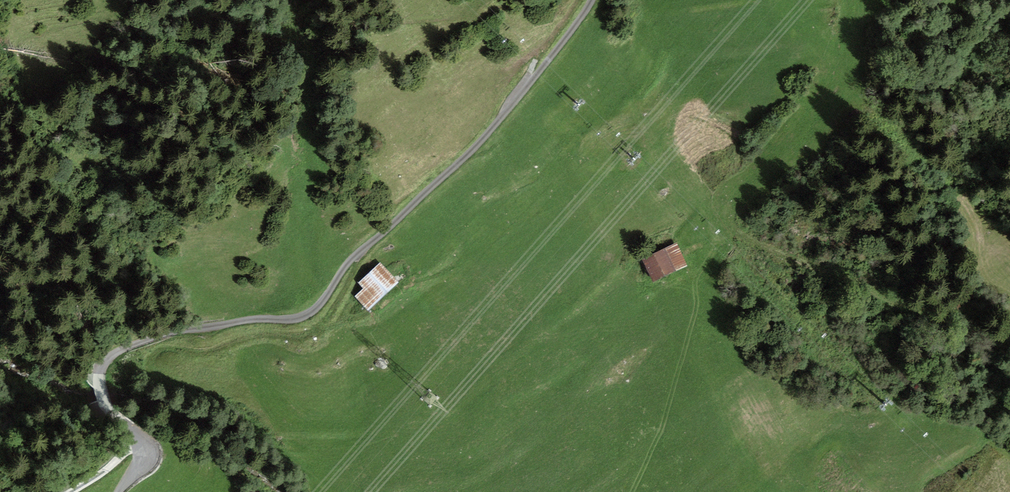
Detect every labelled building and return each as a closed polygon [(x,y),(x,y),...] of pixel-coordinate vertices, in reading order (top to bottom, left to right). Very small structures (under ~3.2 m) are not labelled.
[(677,248),(643,263),(652,285),(687,270),(677,248)] [(368,310),(398,283),(380,264),(359,283),(365,289),(356,298),(368,310)]
